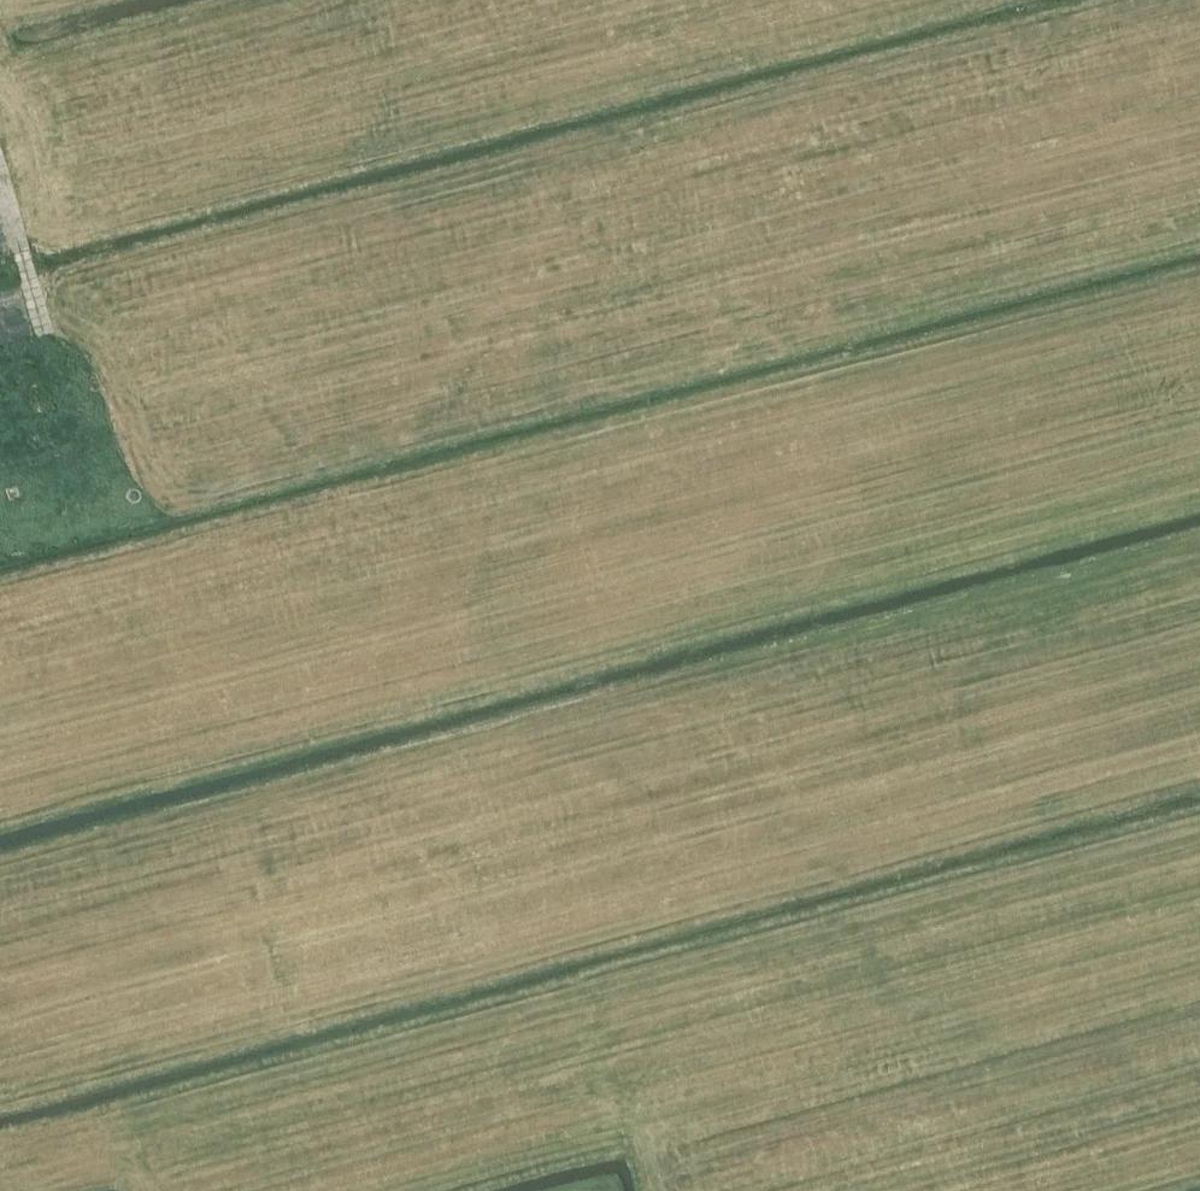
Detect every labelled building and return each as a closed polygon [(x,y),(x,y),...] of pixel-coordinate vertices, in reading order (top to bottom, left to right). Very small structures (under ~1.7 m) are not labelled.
[(0,408),(0,426),(9,419),(0,408)]
